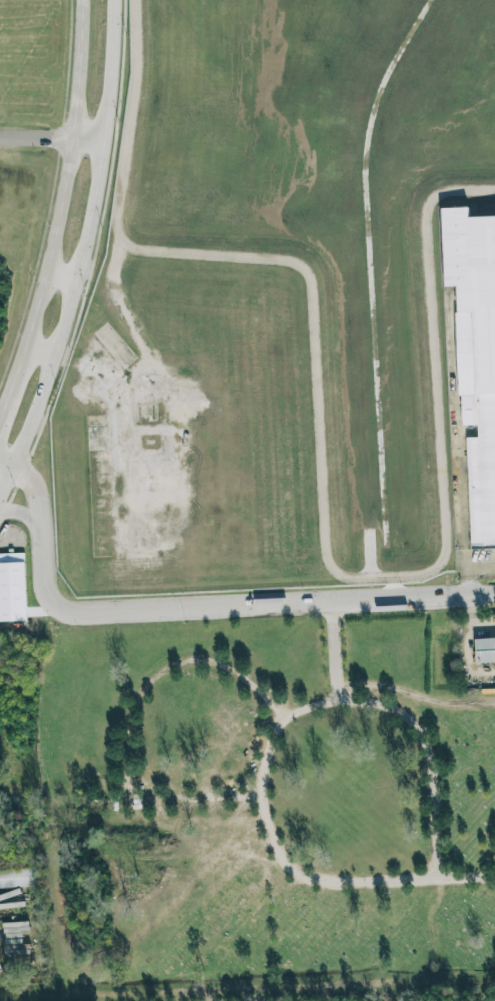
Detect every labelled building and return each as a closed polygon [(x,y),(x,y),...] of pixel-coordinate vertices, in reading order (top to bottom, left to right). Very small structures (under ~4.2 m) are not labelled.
[(472,226),(494,225),(494,550),(470,551),(457,293),(443,293),(441,212),(472,210),(472,226)] [(25,553),(0,554),(0,622),(27,622),(25,553)] [(474,644),(494,643),(494,669),(476,670),(474,644)] [(34,887),(34,869),(0,870),(0,888),(34,887)]
